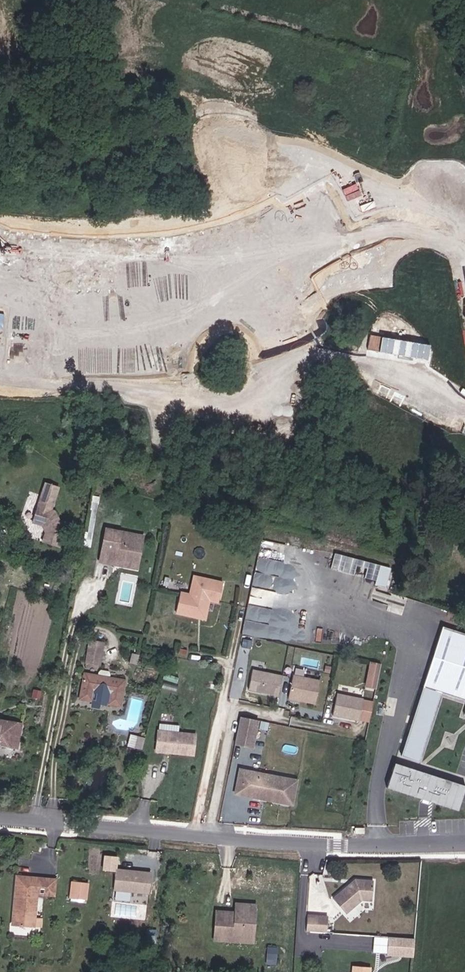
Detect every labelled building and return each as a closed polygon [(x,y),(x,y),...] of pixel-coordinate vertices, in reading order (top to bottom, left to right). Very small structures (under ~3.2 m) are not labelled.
[(66,530),(56,510),(53,509),(55,502),(42,498),(34,521),(46,525),(48,530),(45,541),(61,546),(66,530)] [(102,561),(117,563),(139,567),(141,557),(145,535),(108,528),(102,561)] [(393,568),(336,551),(331,567),(388,584),(393,568)] [(289,576),(291,563),(257,558),(255,572),(289,576)] [(184,591),(181,612),(196,616),(199,617),(203,597),(225,603),(229,582),(203,576),(199,575),(195,593),(184,591)] [(441,627),(414,723),(432,728),(441,693),(464,699),(464,634),(441,627)] [(94,638),(92,652),(105,655),(108,641),(94,638)] [(103,666),(105,655),(92,652),(90,663),(103,666)] [(377,688),(382,663),(371,660),(365,685),(377,688)] [(295,666),(295,673),(306,674),(306,667),(295,666)] [(250,692),(281,694),(283,672),(253,669),(250,692)] [(287,697),(315,704),(322,680),(294,672),(287,697)] [(129,680),(87,673),(83,699),(96,701),(98,690),(115,692),(113,705),(125,707),(129,680)] [(371,721),(374,698),(336,693),(333,716),(371,721)] [(234,742),(255,748),(262,720),(241,714),(234,742)] [(0,723),(0,746),(2,744),(21,748),(26,724),(14,721),(13,725),(0,723)] [(432,728),(414,723),(405,757),(422,762),(432,728)] [(197,755),(199,735),(162,732),(160,752),(168,753),(170,751),(174,751),(176,753),(197,755)] [(132,735),(130,746),(143,748),(144,737),(132,735)] [(239,767),(235,795),(295,805),(300,777),(239,767)] [(408,801),(410,822),(433,820),(432,817),(464,813),(464,789),(464,784),(453,785),(454,796),(408,801)] [(152,871),(117,868),(115,888),(151,891),(152,871)] [(56,879),(48,878),(38,877),(38,883),(16,881),(14,910),(12,923),(19,924),(37,925),(40,893),(47,894),(54,895),(56,879)] [(374,880),(356,879),(332,897),(345,915),(364,901),(372,901),(374,880)] [(87,902),(87,883),(73,882),(72,901),(87,902)] [(218,938),(246,940),(257,940),(259,903),(239,902),(238,914),(232,914),(232,910),(219,910),(219,930),(218,938)] [(329,915),(307,914),(306,931),(328,933),(329,915)] [(415,939),(374,936),(373,952),(414,955),(415,939)]
